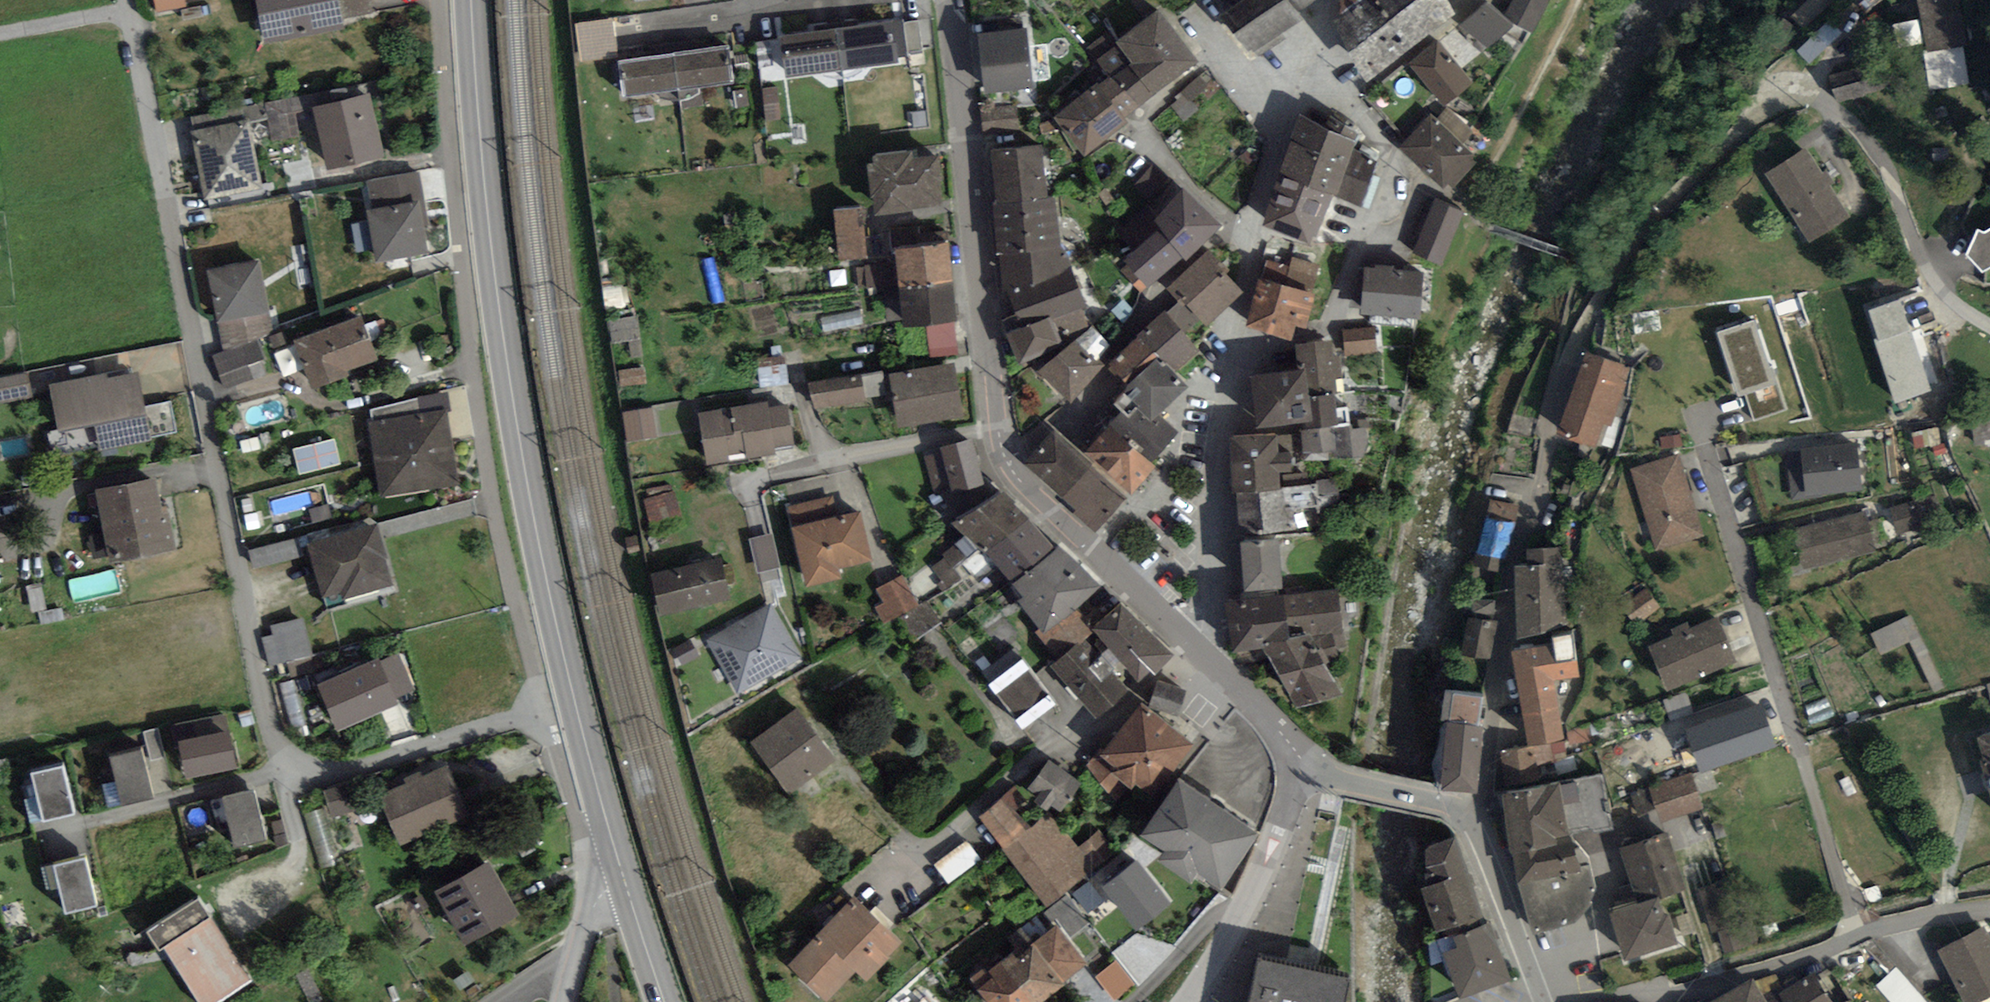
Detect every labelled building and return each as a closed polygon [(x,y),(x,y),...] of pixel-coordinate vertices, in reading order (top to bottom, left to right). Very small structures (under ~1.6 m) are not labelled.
[(261,35),(337,21),(336,12),(364,7),(363,0),(254,0),(261,35)] [(1251,56),(1279,35),(1277,31),(1296,17),(1292,12),(1308,0),(1249,0),(1224,18),(1251,56)] [(1362,74),(1447,9),(1441,0),(1359,0),(1334,19),(1362,74)] [(1508,16),(1492,0),(1482,0),(1461,21),(1486,46),(1512,21),(1531,30),(1545,0),(1515,0),(1508,16)] [(1102,84),(1121,107),(1193,53),(1157,6),(1118,35),(1136,58),(1102,84)] [(1909,25),(1911,43),(1926,42),(1924,23),(1909,25)] [(841,62),(894,56),(891,24),(837,31),(841,62)] [(980,30),(987,87),(1032,82),(1025,25),(980,30)] [(787,68),(841,62),(837,31),(783,37),(787,68)] [(1816,34),(1801,48),(1811,59),(1826,44),(1816,34)] [(1434,44),(1410,63),(1441,102),(1465,83),(1434,44)] [(674,84),(728,77),(724,46),(670,52),(674,84)] [(1959,46),(1928,53),(1936,86),(1966,79),(1959,46)] [(620,90),(674,84),(670,52),(616,59),(620,90)] [(1881,64),(1836,76),(1841,95),(1886,83),(1881,64)] [(1097,77),(1054,111),(1085,150),(1128,116),(1121,107),(1102,84),(1097,77)] [(363,96),(312,106),(323,163),(374,153),(363,96)] [(1304,115),(1284,174),(1325,187),(1354,197),(1364,168),(1343,161),(1350,138),(1304,115)] [(1429,116),(1401,144),(1440,183),(1468,155),(1429,116)] [(245,121),(190,131),(201,191),(256,182),(245,121)] [(993,147),(1005,275),(1074,268),(1070,230),(1057,231),(1053,191),(1045,192),(1040,142),(993,147)] [(1802,149),(1768,169),(1805,233),(1839,213),(1802,149)] [(877,158),(870,159),(873,192),(877,191),(878,209),(914,206),(914,200),(940,198),(937,154),(911,156),(911,152),(877,155),(877,158)] [(1284,174),(1268,221),(1310,235),(1325,187),(1284,174)] [(1161,224),(1125,256),(1149,285),(1184,252),(1187,256),(1217,225),(1181,185),(1155,214),(1161,224)] [(413,200),(366,208),(374,256),(421,248),(413,200)] [(1432,200),(1411,251),(1437,262),(1458,211),(1432,200)] [(835,207),(839,256),(865,254),(862,205),(835,207)] [(1967,250),(1984,267),(1989,264),(1989,226),(1986,228),(1979,225),(1967,250)] [(948,240),(897,245),(900,281),(951,277),(948,240)] [(1159,313),(1185,339),(1236,289),(1202,254),(1151,304),(1159,313)] [(255,259),(206,268),(215,317),(265,308),(255,259)] [(1364,261),(1358,304),(1413,312),(1419,269),(1364,261)] [(951,277),(900,281),(903,319),(931,316),(934,348),(958,346),(951,277)] [(1257,277),(1244,321),(1285,333),(1290,317),(1299,320),(1307,292),(1257,277)] [(1074,286),(1007,312),(1013,326),(1006,328),(1017,356),(1056,342),(1051,330),(1086,317),(1074,286)] [(1908,298),(1870,309),(1899,402),(1936,391),(1908,298)] [(1152,356),(1168,372),(1193,347),(1185,339),(1159,313),(1109,362),(1128,380),(1152,356)] [(355,317),(292,340),(308,383),(371,360),(355,317)] [(614,320),(617,342),(643,338),(641,317),(614,320)] [(1753,319),(1720,330),(1741,390),(1774,379),(1753,319)] [(1376,325),(1342,330),(1346,356),(1380,351),(1376,325)] [(1033,369),(1061,397),(1096,363),(1070,339),(1033,369)] [(1288,347),(1290,370),(1298,369),(1300,395),(1330,393),(1335,392),(1331,344),(1288,347)] [(754,359),(758,385),(784,381),(780,355),(754,359)] [(1585,355),(1559,432),(1595,444),(1621,367),(1585,355)] [(1128,380),(1121,387),(1150,416),(1181,385),(1168,372),(1152,356),(1128,380)] [(953,363),(892,372),(900,423),(961,414),(953,363)] [(1249,373),(1253,421),(1298,417),(1302,417),(1300,395),(1298,369),(1290,370),(1249,373)] [(650,370),(625,372),(626,385),(651,382),(650,370)] [(0,378),(0,398),(29,392),(25,373),(0,378)] [(132,373),(48,387),(55,427),(93,421),(97,446),(143,438),(132,373)] [(809,381),(813,406),(861,398),(857,374),(809,381)] [(1330,393),(1300,395),(1302,417),(1298,417),(1299,427),(1332,425),(1330,393)] [(697,400),(660,404),(663,433),(700,429),(697,400)] [(761,407),(699,416),(705,459),(767,450),(766,444),(786,442),(782,410),(761,413),(761,407)] [(627,438),(656,435),(652,408),(623,412),(627,438)] [(438,413),(370,425),(382,490),(450,478),(438,413)] [(1111,421),(1090,446),(1132,483),(1153,458),(1111,421)] [(1332,425),(1299,427),(1301,457),(1334,455),(1332,425)] [(1025,462),(1099,530),(1129,496),(1055,429),(1025,462)] [(1230,491),(1235,490),(1273,487),(1272,467),(1285,466),(1283,451),(1271,452),(1269,433),(1226,437),(1230,491)] [(336,438),(294,448),(300,473),(342,463),(336,438)] [(943,447),(952,488),(975,483),(966,442),(943,447)] [(1789,456),(1792,492),(1857,486),(1853,449),(1789,456)] [(1675,458),(1632,470),(1654,545),(1696,533),(1675,458)] [(1345,459),(1345,479),(1370,479),(1370,459),(1345,459)] [(96,489),(108,562),(162,553),(150,481),(96,489)] [(1235,490),(1238,528),(1284,525),(1282,505),(1310,503),(1309,484),(1273,487),(1235,490)] [(668,488),(648,493),(655,523),(675,518),(668,488)] [(984,549),(1019,520),(994,491),(960,520),(984,549)] [(1930,498),(1895,507),(1901,529),(1935,520),(1930,498)] [(859,511),(796,525),(809,579),(839,572),(837,565),(869,558),(859,511)] [(1792,534),(1801,566),(1870,548),(1860,515),(1792,534)] [(1489,519),(1476,571),(1498,576),(1510,524),(1489,519)] [(1007,580),(1047,546),(1019,520),(984,549),(1007,580)] [(370,528),(306,545),(318,593),(338,588),(341,598),(385,586),(370,528)] [(259,570),(305,557),(300,538),(253,550),(259,570)] [(1238,540),(1241,586),(1272,583),(1268,538),(1238,540)] [(1518,560),(1519,634),(1568,619),(1560,544),(1527,544),(1528,560),(1518,560)] [(1007,580),(1040,629),(1071,604),(1092,584),(1047,546),(1007,580)] [(652,578),(659,607),(725,591),(718,561),(652,578)] [(878,605),(886,619),(916,603),(901,576),(880,587),(887,600),(878,605)] [(1624,604),(1634,621),(1654,609),(1644,591),(1624,604)] [(1331,597),(1301,599),(1303,634),(1333,632),(1331,597)] [(1276,598),(1224,604),(1229,646),(1260,642),(1281,640),(1281,633),(1276,598)] [(1118,602),(1091,628),(1138,677),(1165,652),(1118,602)] [(1082,635),(1091,628),(1071,604),(1040,629),(1034,634),(1054,658),(1082,635)] [(772,606),(711,638),(737,687),(797,655),(772,606)] [(1496,617),(1469,613),(1462,652),(1489,656),(1496,617)] [(307,616),(269,625),(278,664),(316,656),(307,616)] [(1883,652),(1925,639),(1918,616),(1876,628),(1883,652)] [(1647,646),(1662,686),(1730,661),(1715,621),(1647,646)] [(1281,640),(1260,642),(1293,704),(1333,690),(1299,631),(1281,633),(1281,640)] [(1050,662),(1091,714),(1124,687),(1082,635),(1054,658),(1050,662)] [(1514,651),(1527,739),(1556,735),(1547,678),(1572,674),(1568,643),(1514,651)] [(406,652),(386,658),(399,697),(418,691),(406,652)] [(1021,662),(990,684),(1018,724),(1049,703),(1021,662)] [(375,663),(318,688),(334,724),(391,699),(375,663)] [(1162,684),(1154,706),(1182,716),(1190,694),(1162,684)] [(1449,690),(1446,716),(1474,719),(1477,694),(1449,690)] [(1137,706),(1086,768),(1118,793),(1132,775),(1148,788),(1184,744),(1137,706)] [(1700,729),(1711,760),(1773,736),(1762,706),(1700,729)] [(750,740),(785,791),(829,761),(794,710),(750,740)] [(231,725),(179,736),(186,775),(239,764),(231,725)] [(1447,731),(1440,786),(1466,790),(1473,734),(1447,731)] [(1989,802),(1989,733),(1972,738),(1989,802)] [(148,793),(137,748),(105,756),(117,801),(148,793)] [(1083,780),(1050,757),(1029,785),(1039,792),(1034,798),(1048,808),(1052,803),(1062,810),(1083,780)] [(68,810),(57,765),(26,773),(37,818),(68,810)] [(377,795),(395,839),(460,812),(442,768),(377,795)] [(1648,788),(1657,817),(1697,805),(1689,776),(1648,788)] [(1602,777),(1560,785),(1569,829),(1611,820),(1602,777)] [(356,780),(323,790),(332,817),(364,806),(356,780)] [(1175,781),(1140,831),(1163,846),(1157,854),(1186,874),(1191,866),(1213,881),(1248,831),(1175,781)] [(1559,781),(1503,792),(1511,846),(1571,835),(1569,829),(1560,785),(1559,781)] [(262,836),(251,791),(220,799),(231,843),(262,836)] [(997,802),(978,818),(1044,900),(1086,867),(1046,818),(1024,835),(997,802)] [(1571,835),(1511,846),(1510,865),(1533,928),(1575,912),(1586,896),(1594,881),(1589,855),(1575,857),(1571,835)] [(1623,848),(1638,903),(1657,898),(1681,891),(1666,836),(1623,848)] [(939,862),(953,882),(985,859),(972,839),(939,862)] [(1419,881),(1436,935),(1472,924),(1445,840),(1427,846),(1431,859),(1423,861),(1429,878),(1419,881)] [(93,904),(82,860),(51,867),(62,912),(93,904)] [(481,863),(435,888),(465,943),(511,918),(481,863)] [(1132,866),(1106,886),(1133,922),(1159,902),(1132,866)] [(1697,889),(1717,956),(1748,947),(1727,880),(1697,889)] [(1638,903),(1609,912),(1622,956),(1670,942),(1657,898),(1638,903)] [(849,899),(788,964),(822,996),(851,966),(861,976),(894,941),(849,899)] [(147,930),(195,1001),(211,1001),(245,980),(193,900),(147,930)] [(1436,935),(1455,995),(1510,978),(1491,918),(1472,924),(1436,935)] [(989,1001),(1071,1001),(1056,981),(1081,962),(1053,925),(1030,942),(1026,936),(970,978),(989,1001)] [(1941,949),(1965,1001),(1966,1001),(1989,991),(1989,950),(1981,931),(1941,949)] [(1244,1001),(1338,1001),(1343,978),(1254,958),(1244,1001)] [(1120,960),(1100,975),(1119,999),(1139,984),(1120,960)] [(1778,1001),(1828,1001),(1810,978),(1778,1001)] [(1710,1001),(1759,1001),(1745,980),(1710,1001)]
